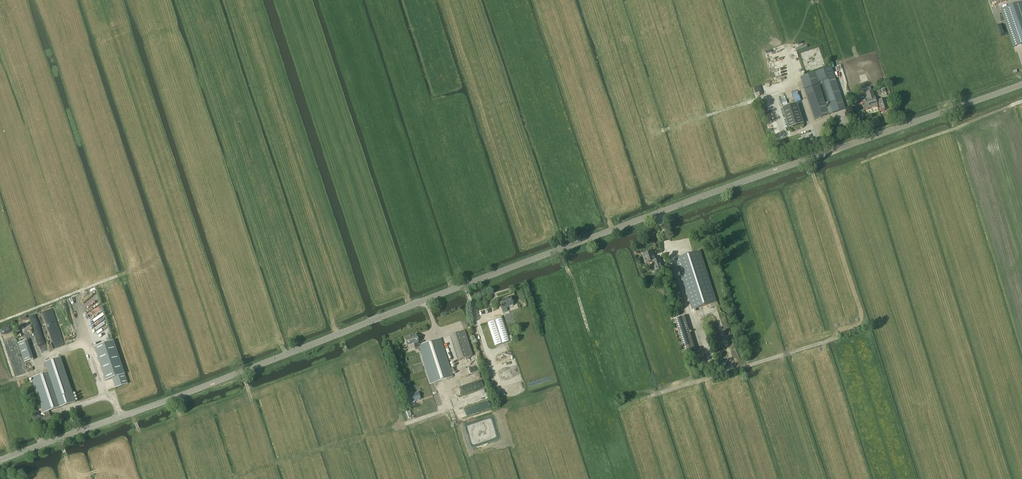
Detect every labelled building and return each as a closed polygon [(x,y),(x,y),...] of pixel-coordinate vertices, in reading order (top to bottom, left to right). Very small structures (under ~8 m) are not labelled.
[(1014,47),(1021,45),(1021,3),(1001,10),(1014,47)] [(815,73),(801,78),(814,119),(845,109),(832,67),(815,73)] [(878,102),(876,102),(875,97),(874,98),(872,91),(867,93),(868,99),(862,101),(864,110),(877,106),(876,102),(878,102)] [(886,99),(878,102),(876,102),(877,106),(877,105),(879,105),(881,112),(889,109),(886,99)] [(803,123),(797,103),(782,108),(789,128),(803,123)] [(692,310),(717,302),(700,251),(676,259),(692,310)] [(652,252),(643,254),(646,263),(652,262),(653,266),(654,266),(656,272),(663,269),(660,259),(655,260),(652,252)] [(513,305),(510,297),(499,301),(501,309),(504,308),(504,309),(509,307),(513,305)] [(675,320),(685,352),(695,349),(684,317),(675,320)] [(488,323),(495,346),(510,342),(502,319),(488,323)] [(458,360),(472,356),(465,331),(450,336),(458,360)] [(416,335),(404,338),(406,346),(413,344),(415,349),(419,347),(419,346),(418,343),(416,335)] [(453,377),(441,339),(419,346),(431,384),(453,377)] [(24,363),(33,360),(27,341),(18,344),(24,363)] [(115,388),(128,384),(113,341),(94,348),(105,381),(112,379),(115,388)] [(52,371),(31,378),(43,413),(44,413),(45,417),(41,419),(40,416),(33,418),(36,426),(42,424),(43,425),(52,422),(50,415),(48,411),(75,403),(60,358),(49,362),(52,371)] [(421,400),(418,392),(407,396),(410,403),(421,400)]
